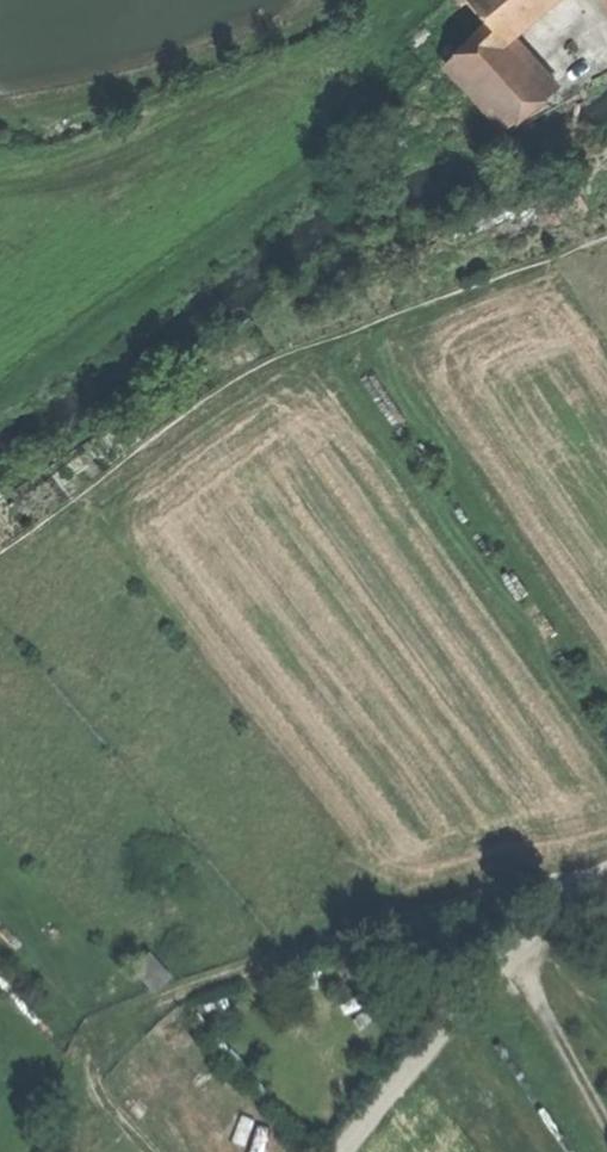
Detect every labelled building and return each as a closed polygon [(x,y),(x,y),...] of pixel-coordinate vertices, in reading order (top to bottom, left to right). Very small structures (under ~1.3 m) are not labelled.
[(534,0),(471,0),(488,21),(497,32),(500,30),(534,0)] [(512,36),(500,30),(497,32),(488,21),(445,62),(503,129),(557,88),(512,36)]
